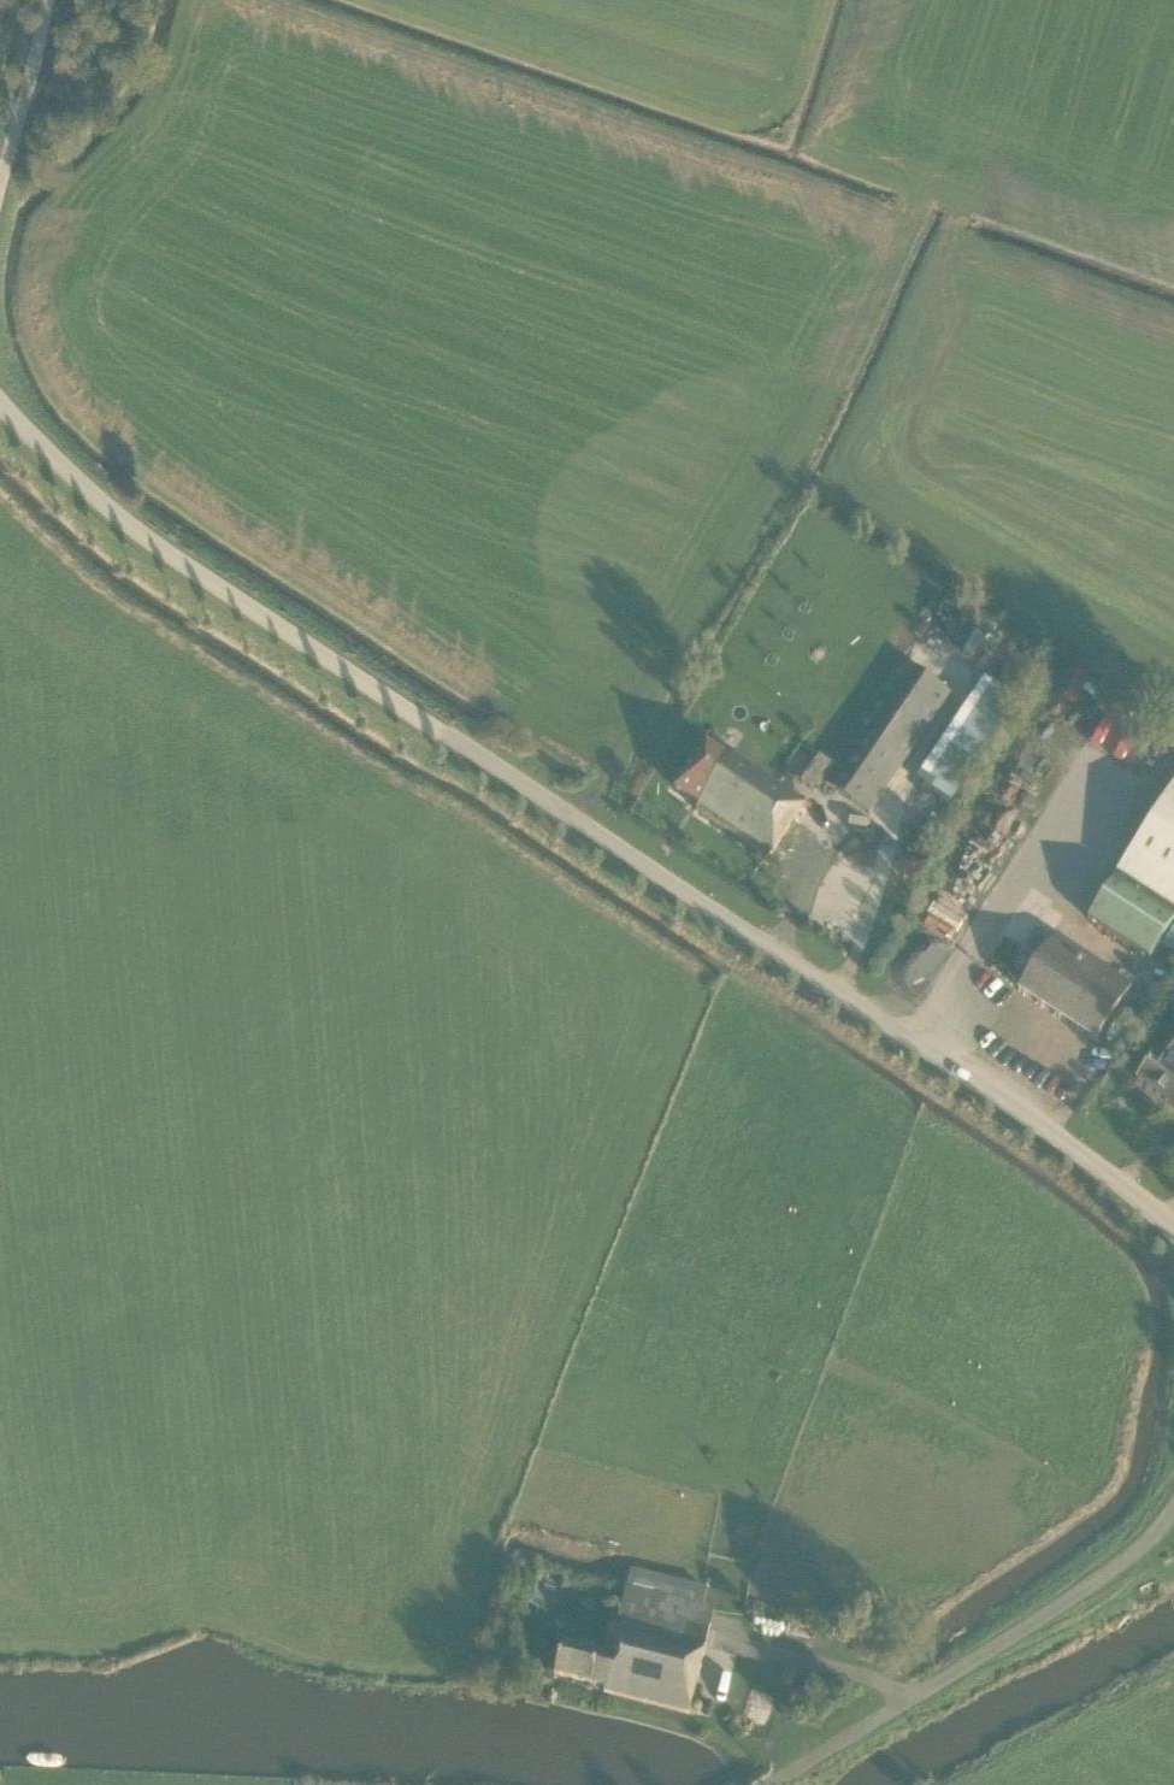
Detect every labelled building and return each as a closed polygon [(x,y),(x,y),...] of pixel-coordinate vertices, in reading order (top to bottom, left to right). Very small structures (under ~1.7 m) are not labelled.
[(821,783),(868,815),(949,695),(901,662),(831,765),(819,756),(801,783),(815,792),(821,783)] [(931,789),(962,807),(1025,701),(993,683),(931,789)] [(1123,722),(1107,746),(1131,762),(1146,738),(1123,722)] [(735,755),(731,761),(707,744),(675,791),(699,808),(697,812),(768,859),(806,803),(735,755)] [(1173,913),(1173,787),(1116,876),(1173,913)] [(1087,921),(1149,961),(1173,922),(1173,917),(1114,879),(1087,921)] [(929,929),(956,944),(967,924),(940,908),(929,929)] [(1054,937),(1018,992),(1095,1043),(1131,988),(1054,937)] [(1172,1037),(1158,1056),(1157,1054),(1137,1081),(1173,1109),(1173,1036),(1173,1038),(1172,1037)] [(555,1676),(605,1688),(603,1694),(689,1715),(714,1611),(626,1589),(617,1627),(615,1627),(608,1656),(563,1644),(555,1676)]
